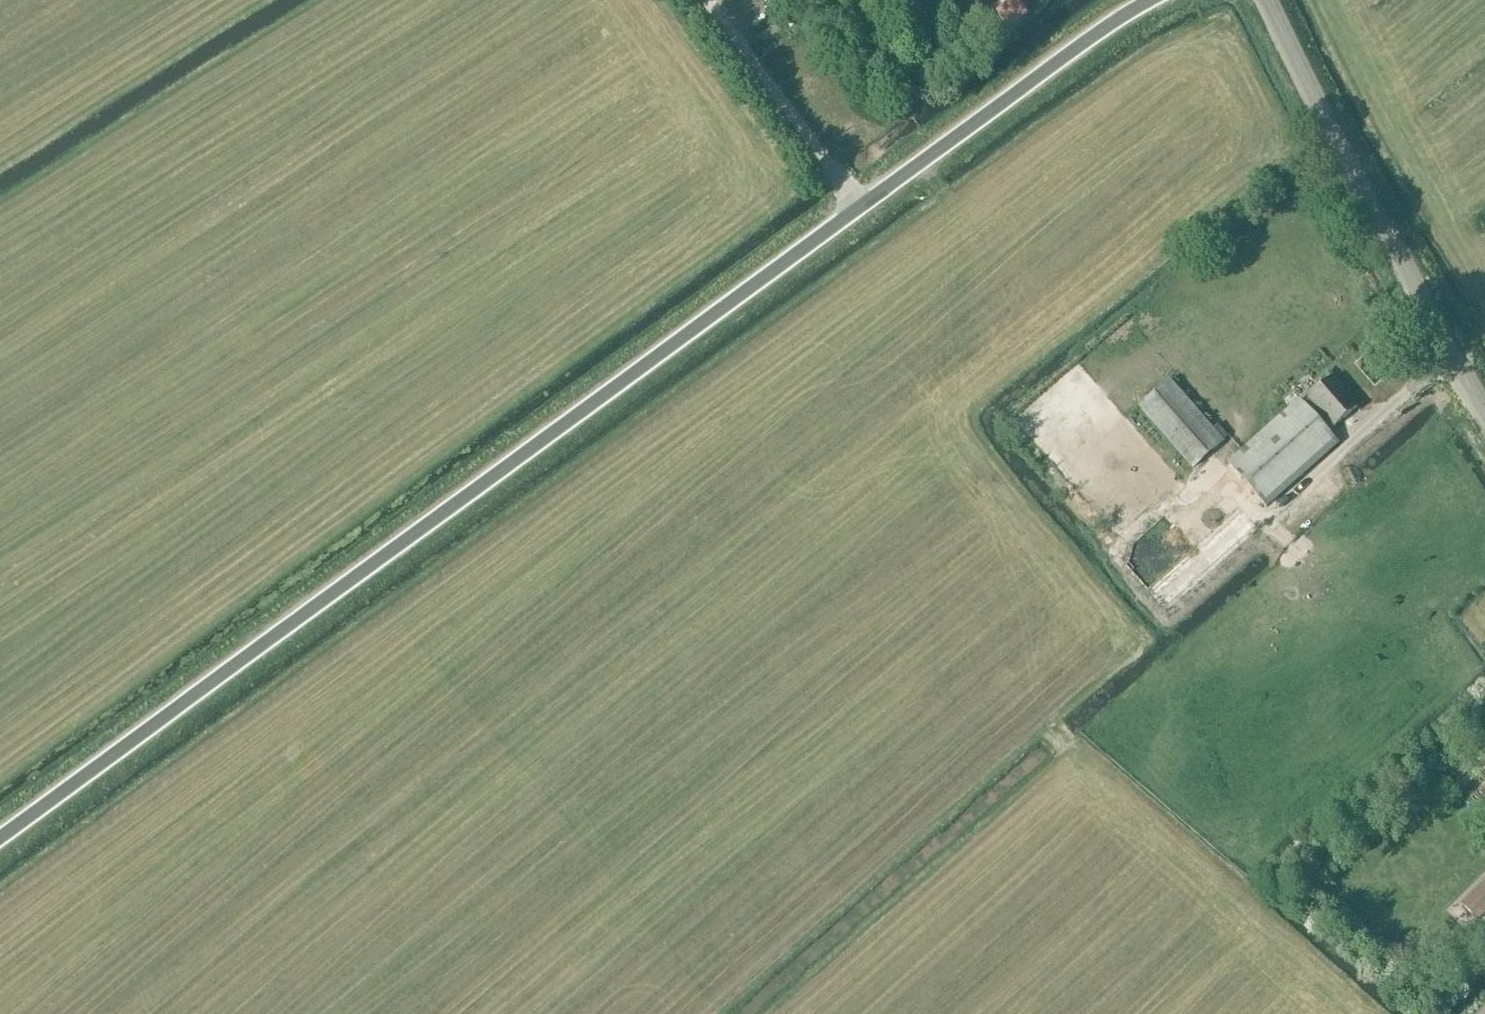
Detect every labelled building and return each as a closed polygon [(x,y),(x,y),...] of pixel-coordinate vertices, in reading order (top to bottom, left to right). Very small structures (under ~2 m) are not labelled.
[(996,11),(1010,30),(1029,17),(1017,0),(1011,0),(996,11)] [(1224,437),(1168,376),(1135,406),(1192,467),(1224,437)] [(1245,451),(1229,464),(1266,506),(1338,443),(1327,430),(1333,425),(1335,427),(1358,406),(1333,378),(1309,398),(1309,399),(1304,404),(1301,401),(1245,451)] [(1480,740),(1471,747),(1484,763),(1484,746),(1480,740)] [(1462,906),(1478,922),(1484,914),(1484,883),(1462,906)]
